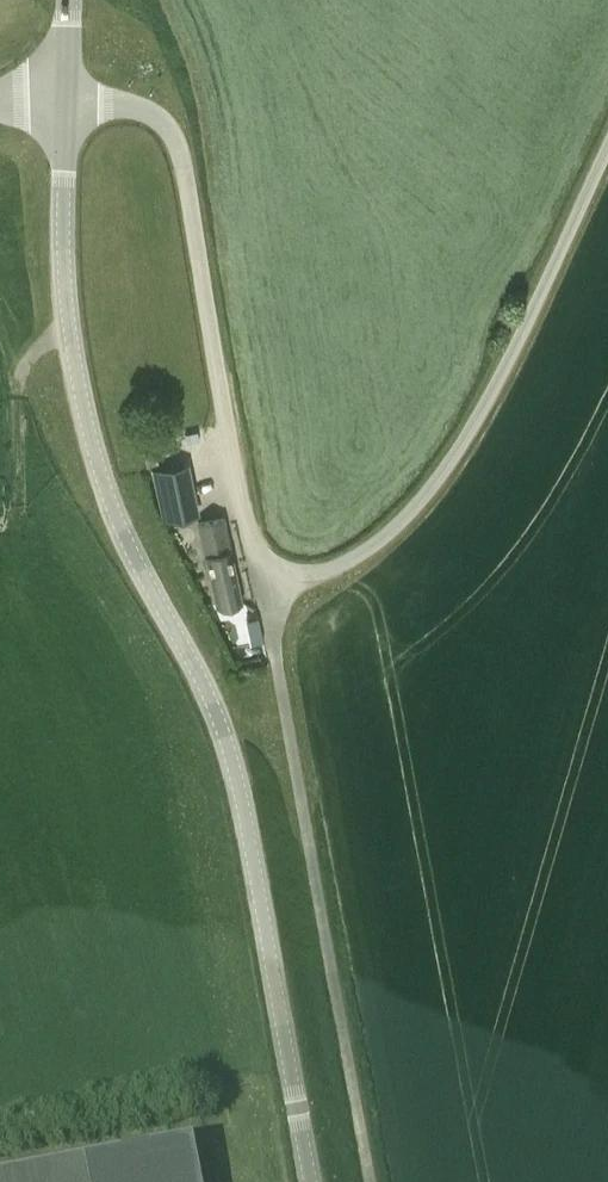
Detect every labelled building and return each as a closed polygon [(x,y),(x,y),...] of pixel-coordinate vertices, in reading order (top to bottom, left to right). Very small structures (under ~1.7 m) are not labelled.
[(153,469),(153,472),(159,501),(188,495),(192,494),(185,462),(155,468),(153,469)] [(232,548),(226,517),(226,514),(198,520),(206,554),(217,606),(243,601),(233,548),(232,548)] [(229,653),(266,650),(264,619),(226,621),(229,653)] [(190,1144),(85,1164),(89,1181),(198,1181),(190,1144)] [(0,1180),(0,1181),(89,1181),(85,1164),(0,1180)]
